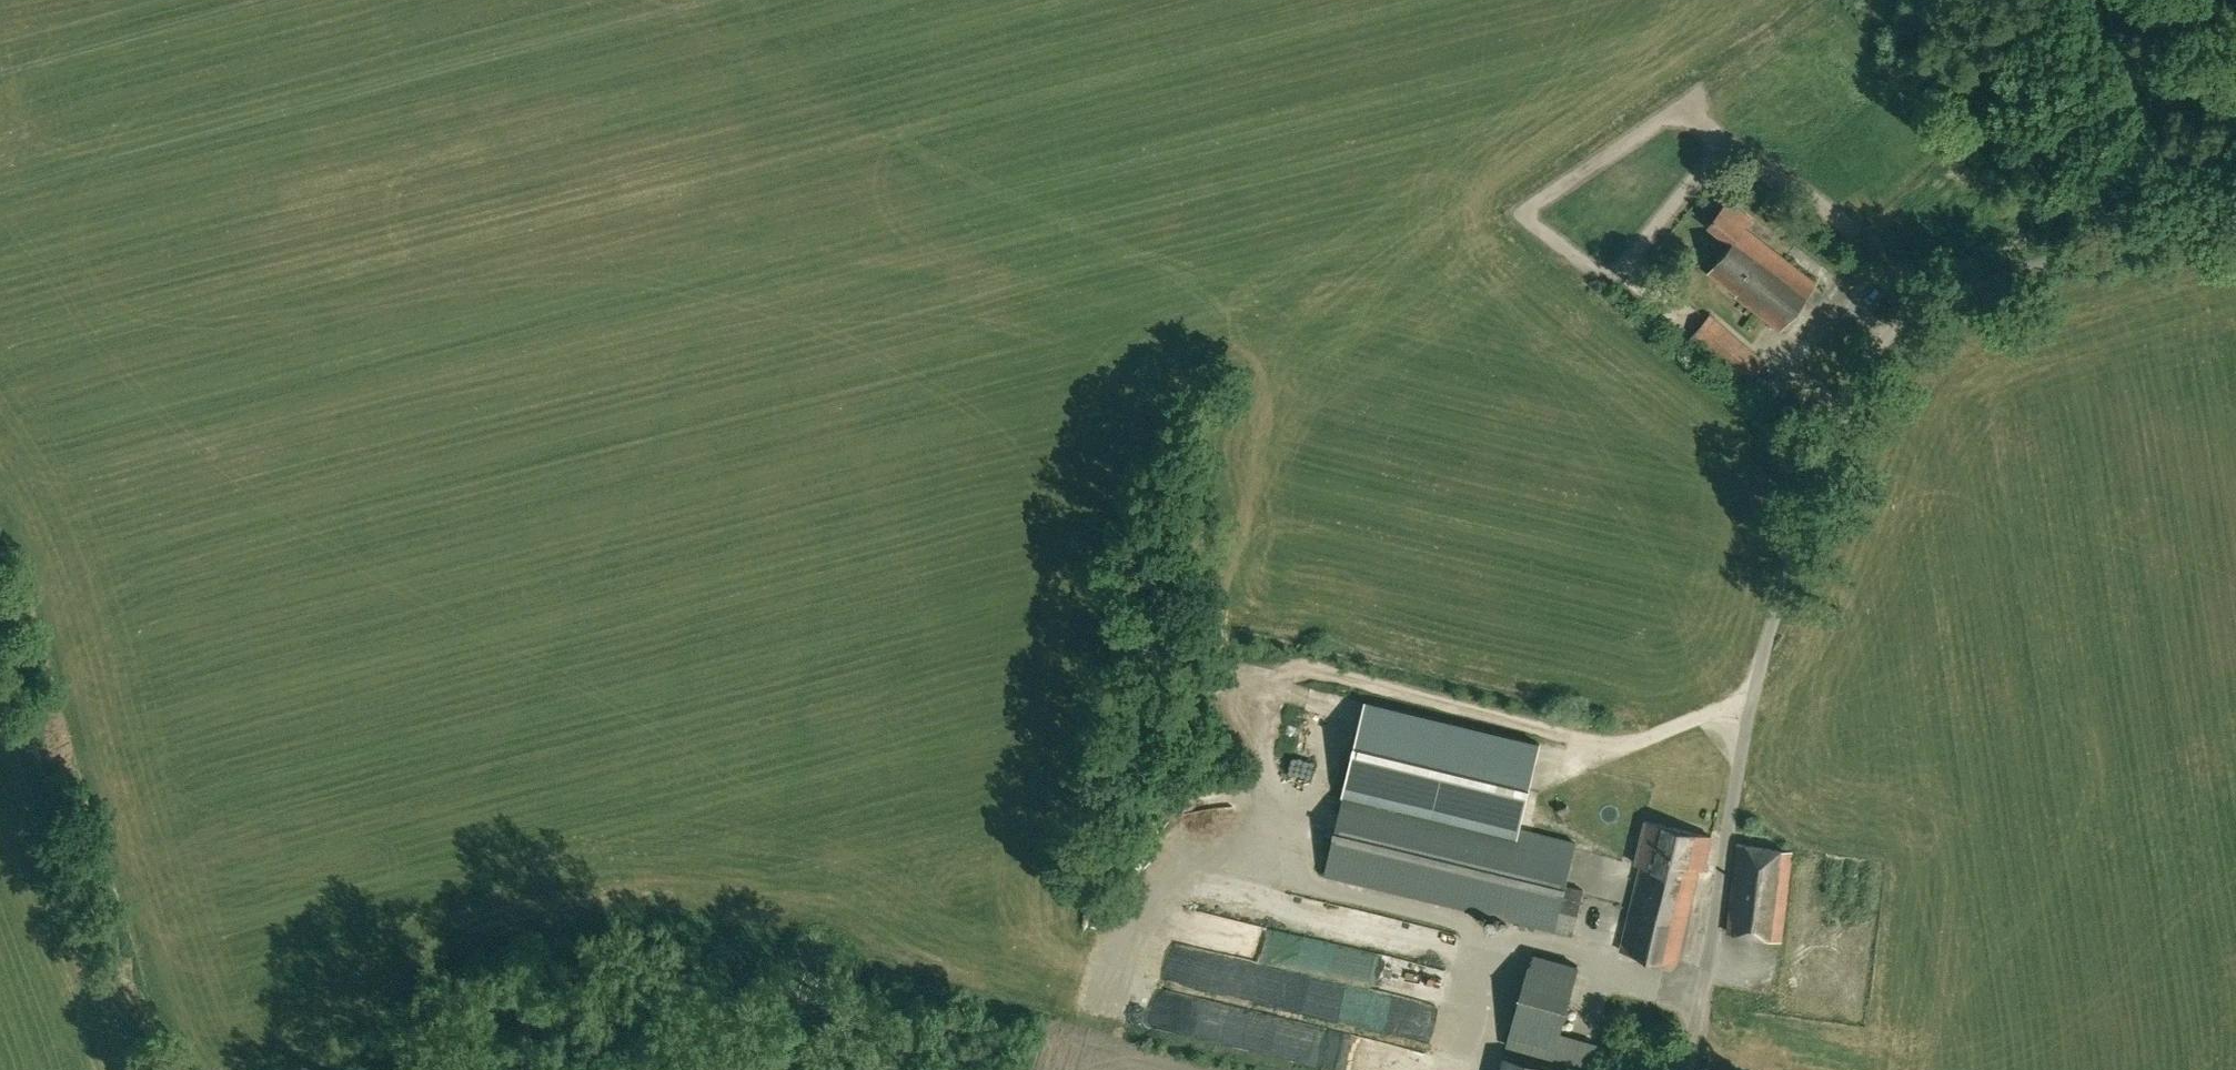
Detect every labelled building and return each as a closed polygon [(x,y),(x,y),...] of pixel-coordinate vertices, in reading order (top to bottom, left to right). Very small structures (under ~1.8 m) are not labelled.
[(1781,330),(1816,285),(1745,229),(1753,219),(1729,200),(1709,225),(1731,243),(1709,271),(1737,294),(1737,295),(1781,330)] [(1744,388),(1767,362),(1726,326),(1703,353),(1744,388)] [(1541,743),(1367,701),(1346,786),(1347,786),(1520,829),(1541,743)] [(1326,873),(1556,930),(1573,934),(1584,887),(1568,883),(1577,843),(1520,829),(1347,786),(1326,873)] [(1705,868),(1713,835),(1648,819),(1637,864),(1642,865),(1622,948),(1677,962),(1701,866),(1705,868)] [(1782,939),(1794,850),(1740,843),(1728,932),(1782,939)] [(1364,960),(1366,953),(1324,942),(1317,970),(1372,984),(1377,963),(1364,960)] [(1182,951),(1170,976),(1200,990),(1211,965),(1182,951)] [(1561,1031),(1579,965),(1534,953),(1509,1043),(1554,1056),(1554,1058),(1593,1067),(1600,1042),(1561,1031)] [(1440,1051),(1336,1037),(1332,1069),(1437,1069),(1440,1051)]
